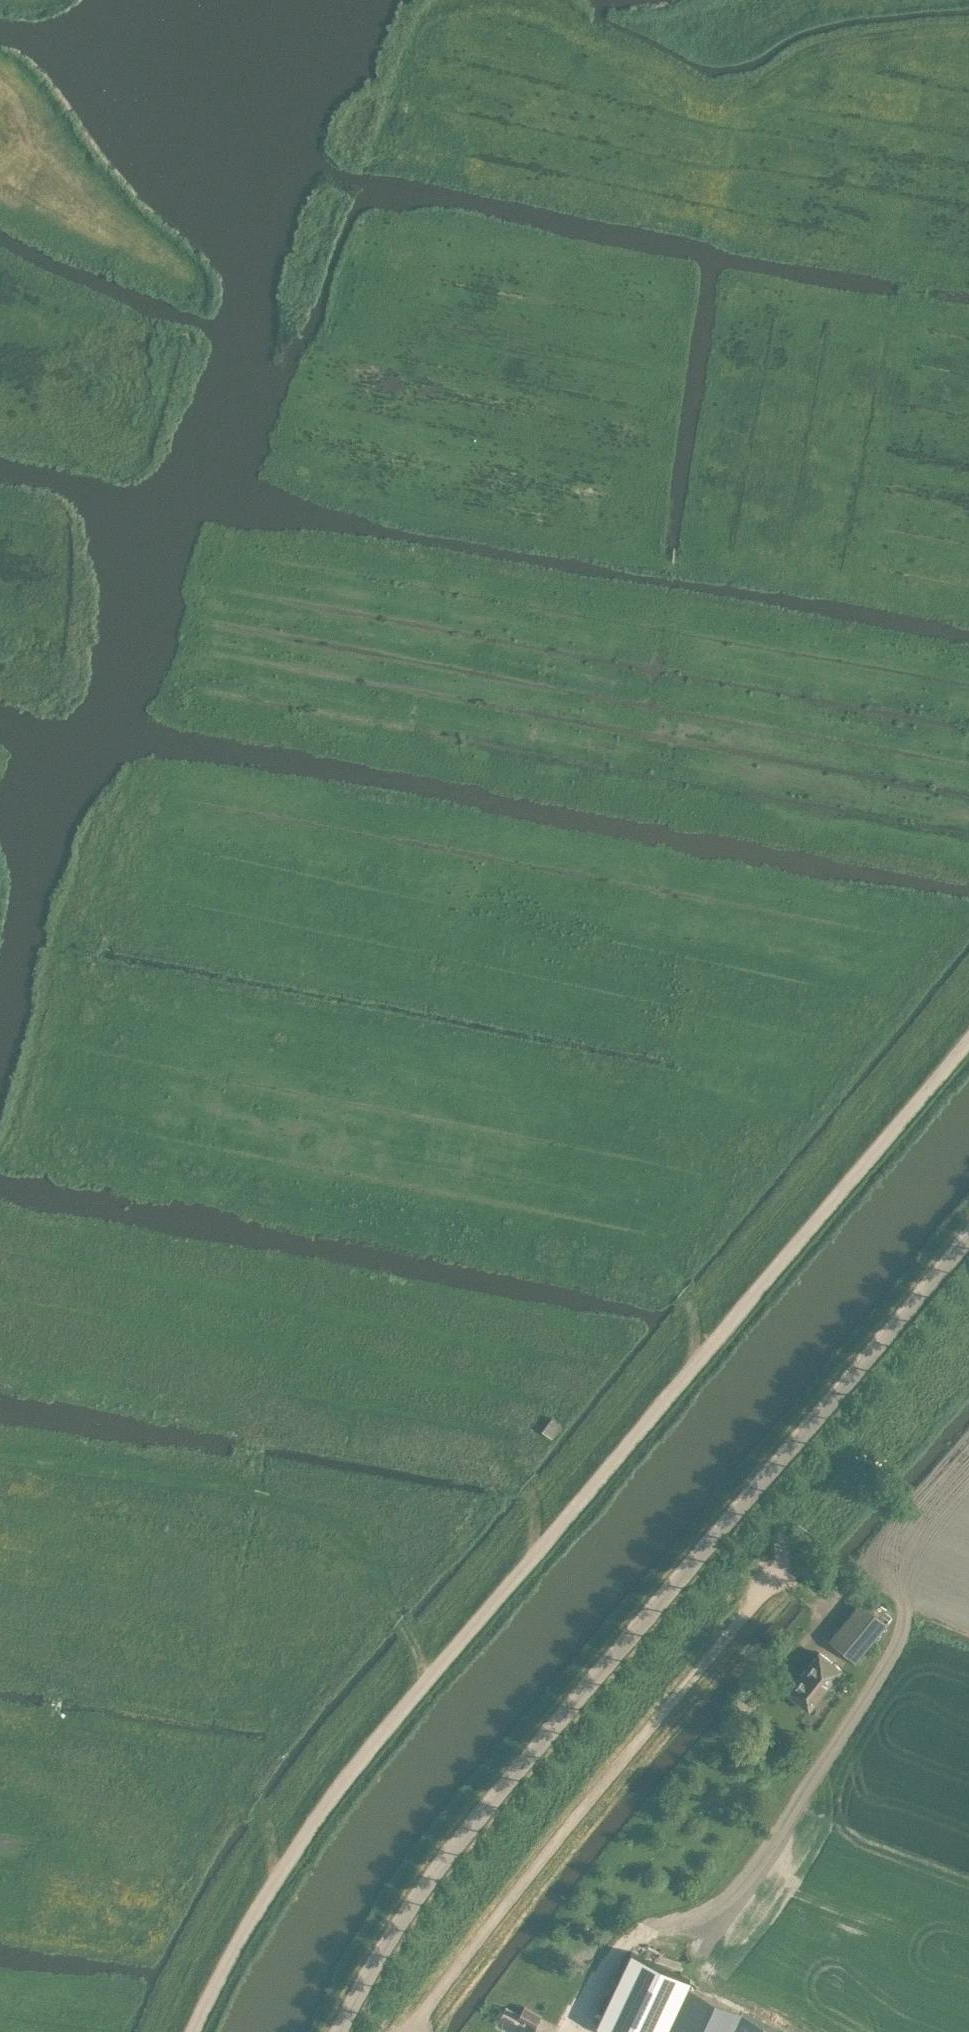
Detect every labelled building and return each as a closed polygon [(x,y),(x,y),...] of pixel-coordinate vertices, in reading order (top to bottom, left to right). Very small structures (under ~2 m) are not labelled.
[(861,1599),(829,1637),(854,1659),(886,1620),(861,1599)] [(840,1667),(819,1649),(787,1690),(808,1707),(828,1683),(830,1685),(834,1684),(838,1679),(838,1675),(836,1672),(840,1667)] [(785,2031),(687,1984),(690,1977),(629,1949),(595,2022),(617,2031),(784,2031),(785,2031)]
